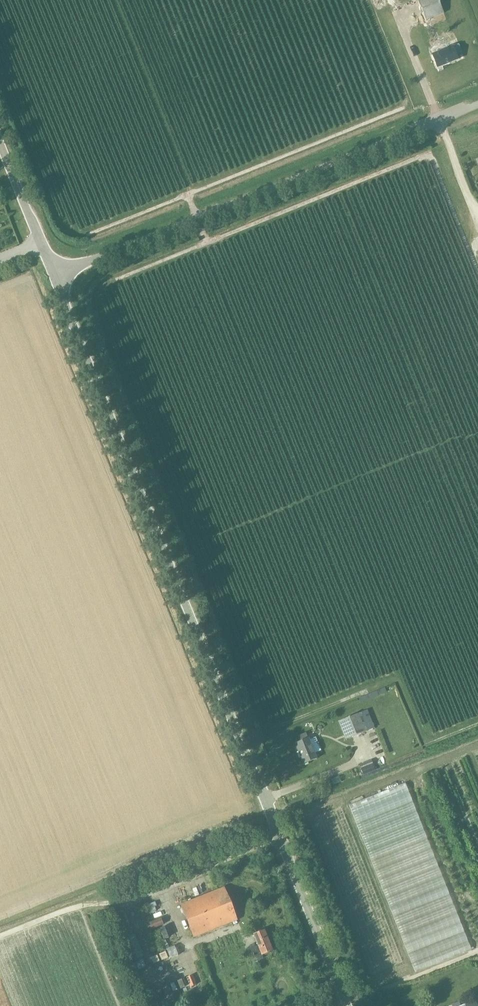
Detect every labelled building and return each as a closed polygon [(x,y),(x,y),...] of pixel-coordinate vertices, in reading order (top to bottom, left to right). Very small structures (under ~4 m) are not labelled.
[(443,13),(437,0),(416,0),(425,20),(443,13)] [(377,16),(383,29),(389,26),(383,13),(377,16)] [(455,54),(461,52),(458,45),(452,47),(452,46),(431,54),(436,67),(457,59),(455,54)] [(366,730),(373,727),(366,710),(359,713),(337,722),(345,740),(366,730)] [(303,764),(315,759),(307,738),(305,733),(297,736),(299,741),(294,743),(303,764)] [(327,740),(317,742),(319,749),(328,747),(327,740)] [(352,814),(354,820),(410,801),(403,783),(347,802),(351,814),(352,814)] [(196,883),(180,889),(182,894),(198,888),(196,883)] [(193,937),(236,920),(223,887),(180,904),(193,937)] [(160,908),(151,912),(155,922),(164,918),(160,908)] [(446,958),(469,953),(461,923),(446,927),(445,923),(402,935),(403,942),(404,942),(406,949),(445,939),(447,947),(444,947),(446,958)] [(272,950),(263,930),(253,934),(257,945),(249,948),(252,954),(254,961),(263,958),(261,955),(272,950)] [(212,985),(207,988),(212,1000),(217,998),(212,985)]
